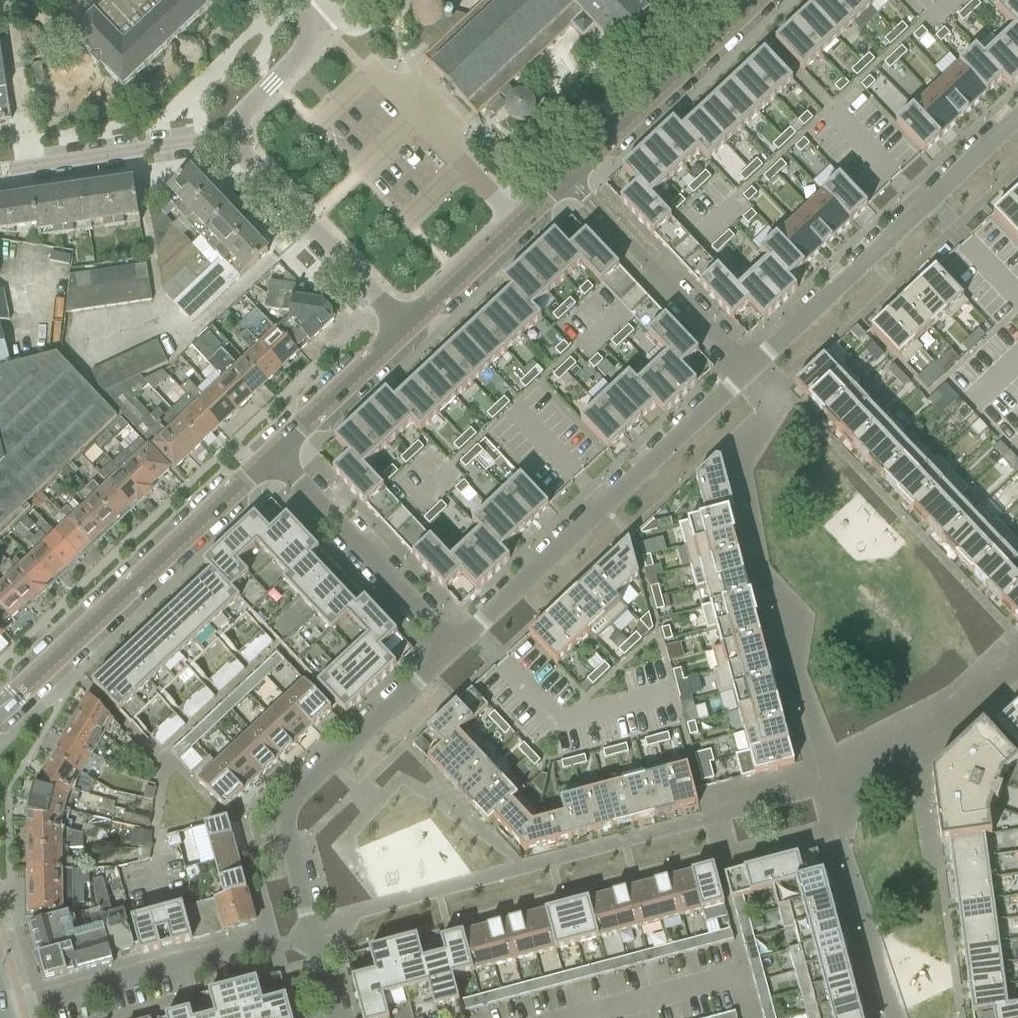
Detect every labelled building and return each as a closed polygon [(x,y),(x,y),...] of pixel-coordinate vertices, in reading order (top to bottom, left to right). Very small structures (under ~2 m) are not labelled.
[(96,13),(95,12),(71,35),(91,57),(89,59),(100,70),(102,68),(123,90),(218,0),(110,0),(96,13)] [(412,11),(412,13),(413,14),(413,16),(413,17),(414,19),(415,20),(416,21),(417,23),(418,24),(419,25),(420,26),(422,26),(423,27),(425,27),(426,28),(428,28),(429,28),(430,28),(431,28),(433,28),(434,28),(435,27),(445,38),(438,46),(434,49),(423,59),(441,78),(457,95),(471,110),(476,116),(477,116),(488,105),(500,94),(507,101),(507,102),(506,103),(506,104),(506,105),(505,107),(505,108),(505,109),(506,110),(506,111),(506,113),(507,114),(507,115),(508,116),(509,117),(509,118),(510,119),(511,120),(512,120),(514,121),(515,122),(516,122),(517,122),(518,122),(520,123),(521,123),(522,122),(523,122),(525,122),(526,121),(527,121),(528,120),(529,119),(530,119),(531,118),(532,117),(533,116),(533,115),(534,113),(534,112),(534,111),(535,110),(535,108),(535,107),(535,106),(534,105),(534,103),(534,102),(533,101),(532,100),(532,99),(531,98),(530,97),(529,96),(528,95),(527,95),(526,94),(524,94),(523,94),(522,93),(521,93),(519,93),(518,93),(517,94),(516,94),(508,86),(572,26),(583,38),(595,27),(613,46),(627,33),(635,42),(646,32),(638,23),(651,10),(641,0),(486,0),(456,29),(448,21),(449,21),(450,21),(451,20),(452,19),(452,18),(452,17),(452,16),(452,15),(451,14),(450,14),(450,13),(449,13),(448,13),(447,13),(447,14),(446,14),(447,12),(447,11),(447,9),(446,8),(446,7),(446,5),(445,4),(445,3),(444,1),(443,0),(416,0),(415,1),(415,2),(414,4),(413,5),(413,7),(412,8),(412,10),(412,11)] [(809,9),(810,10),(837,39),(854,23),(832,0),(819,0),(809,9)] [(854,23),(871,7),(864,0),(832,0),(854,23)] [(971,13),(980,5),(975,0),(973,0),(965,7),(971,13)] [(1014,28),(1015,29),(1017,33),(1017,0),(1002,0),(994,7),(1014,28)] [(965,7),(957,15),(962,21),(971,13),(965,7)] [(809,9),(792,25),(793,26),(820,55),(837,39),(810,10),(809,9)] [(893,31),(894,32),(898,37),(907,29),(902,23),(893,31)] [(792,25),(775,41),(803,71),(820,55),(793,26),(792,25)] [(922,28),(913,36),(918,42),(927,33),(922,28)] [(1017,63),(1017,33),(1015,29),(1014,28),(999,42),(1000,43),(1017,63)] [(944,29),(935,37),(941,43),(950,34),(944,29)] [(898,37),(894,32),(893,31),(884,40),(890,46),(898,37)] [(999,42),(984,57),(985,57),(1004,78),(1003,78),(1002,79),(1011,88),(1017,81),(1017,63),(1000,43),(999,42)] [(11,119),(0,45),(0,121),(11,119)] [(898,61),(907,53),(901,47),(893,55),(898,61)] [(985,57),(984,57),(976,48),(960,63),(987,92),(988,92),(1002,79),(1003,78),(1004,78),(985,57)] [(775,97),(792,81),(764,51),(747,67),(749,68),(775,97)] [(861,64),(865,68),(874,60),(869,54),(860,62),(861,64)] [(898,61),(893,55),(884,63),(889,69),(898,61)] [(41,62),(31,64),(30,64),(33,85),(44,83),(41,62)] [(865,68),(861,64),(860,62),(851,71),(856,77),(865,69),(865,68)] [(971,107),(972,107),(988,92),(987,92),(960,63),(944,78),(944,79),(971,107)] [(747,67),(731,83),(732,84),(758,113),(759,113),(775,97),(749,68),(747,67)] [(866,91),(875,83),(869,77),(860,85),(866,91)] [(840,93),(849,84),(843,78),(834,87),(840,93)] [(944,78),(928,94),(955,122),(956,123),(972,107),(971,107),(944,79),(944,78)] [(731,83),(714,99),(715,100),(742,129),(759,113),(758,113),(732,84),(731,83)] [(955,122),(928,94),(912,109),(918,115),(939,137),(940,138),(956,123),(955,122)] [(714,99),(697,115),(698,116),(725,144),(725,145),(742,129),(715,100),(714,99)] [(918,115),(912,109),(896,124),(923,153),(940,138),(939,137),(918,115)] [(807,113),(798,121),(804,127),(812,119),(807,113)] [(697,115),(681,129),(683,131),(701,150),(700,151),(700,152),(708,161),(725,145),(725,144),(698,116),(697,115)] [(681,129),(673,121),(656,137),(683,167),(684,167),(700,152),(700,151),(701,150),(683,131),(681,129)] [(782,138),(787,143),(795,134),(790,129),(781,137),(782,138)] [(668,182),(684,167),(683,167),(656,137),(640,152),(667,182),(668,182)] [(787,143),(782,138),(781,137),(772,145),(778,151),(786,143),(787,143)] [(809,145),(804,139),(795,147),(800,153),(801,153),(809,145)] [(651,197),(668,182),(667,182),(640,152),(622,169),(637,185),(638,184),(638,183),(651,197)] [(748,168),(753,174),(762,166),(756,160),(748,168)] [(772,169),(777,175),(786,166),(781,160),(772,169)] [(830,167),(815,182),(824,192),(851,221),(867,206),(840,177),(830,167)] [(748,168),(739,176),(745,182),(753,174),(748,168)] [(777,175),(772,169),(763,177),(768,183),(777,175)] [(170,204),(176,210),(221,258),(240,278),(267,252),(190,170),(162,196),(170,204)] [(697,181),(702,186),(711,177),(705,172),(696,180),(697,181)] [(101,185),(82,188),(89,231),(92,230),(91,223),(102,221),(103,230),(125,227),(124,218),(135,216),(137,224),(139,223),(137,209),(133,180),(111,184),(111,182),(109,183),(109,184),(103,185),(103,184),(101,184),(101,185)] [(702,186),(697,181),(696,180),(687,188),(693,194),(702,186)] [(637,185),(620,200),(653,235),(671,218),(651,197),(638,183),(638,184),(637,185)] [(50,193),(15,198),(19,227),(37,224),(38,238),(42,237),(41,230),(53,228),(54,237),(75,234),(73,225),(85,223),(86,231),(89,231),(82,188),(59,192),(59,190),(57,190),(57,192),(51,193),(51,191),(49,192),(50,193)] [(751,188),(742,197),(748,203),(757,194),(751,188)] [(1010,198),(1017,206),(1017,190),(1010,198)] [(836,236),(851,221),(824,192),(808,206),(836,236)] [(162,196),(158,199),(166,208),(170,204),(162,196)] [(679,196),(671,204),(676,210),(685,202),(679,196)] [(0,200),(0,213),(2,229),(19,227),(15,198),(0,200)] [(992,214),(1017,240),(1017,206),(1010,198),(992,214)] [(153,204),(149,207),(156,249),(177,229),(167,218),(153,204)] [(820,250),(836,236),(808,206),(792,221),(820,250)] [(742,219),(748,225),(757,216),(751,210),(742,219)] [(804,265),(820,250),(792,221),(776,236),(804,265)] [(177,229),(156,249),(159,270),(189,242),(177,229)] [(569,248),(554,232),(537,248),(565,278),(581,263),(582,262),(569,248)] [(725,246),(734,238),(728,232),(719,240),(725,246)] [(586,233),(569,248),(582,262),(581,263),(601,284),(619,267),(586,233)] [(789,280),(804,265),(776,236),(759,252),(768,260),(769,259),(789,280)] [(725,246),(719,240),(711,248),(717,254),(725,246)] [(189,242),(159,270),(162,289),(167,288),(201,255),(189,242)] [(565,278),(537,248),(520,264),(548,294),(565,278)] [(167,288),(162,289),(163,293),(173,304),(212,266),(201,255),(167,288)] [(212,266),(173,304),(192,324),(240,278),(221,258),(212,266)] [(780,304),(797,289),(789,280),(769,259),(768,260),(752,275),(753,276),(779,303),(780,304)] [(520,264),(503,281),(511,289),(531,310),(533,309),(548,294),(520,264)] [(151,301),(146,265),(133,267),(139,303),(151,301)] [(139,303),(133,267),(120,269),(126,305),(139,303)] [(700,285),(732,320),(749,304),(736,290),(737,290),(738,289),(718,268),(700,285)] [(935,268),(918,284),(946,314),(951,319),(968,303),(935,268)] [(126,305),(120,269),(108,270),(113,307),(126,305)] [(113,307),(108,270),(95,272),(100,309),(113,307)] [(100,309),(95,272),(82,274),(87,310),(100,309)] [(87,310),(82,274),(69,276),(65,314),(87,310)] [(752,275),(738,289),(737,290),(736,290),(749,304),(764,320),(780,304),(779,303),(753,276),(752,275)] [(266,301),(265,308),(291,312),(290,320),(278,332),(284,338),(298,353),(333,319),(333,313),(323,302),(311,301),(303,292),(304,285),(297,284),(268,281),(266,301)] [(918,284),(903,299),(931,328),(946,314),(918,284)] [(587,285),(578,293),(584,299),(592,291),(587,285)] [(531,310),(511,289),(495,305),(523,335),(541,318),(533,309),(531,310)] [(0,291),(0,324),(2,323),(10,321),(3,290),(0,291)] [(561,307),(562,308),(567,313),(575,305),(570,299),(561,307)] [(903,299),(888,313),(916,342),(931,328),(903,299)] [(495,305),(478,321),(506,351),(523,335),(495,305)] [(566,313),(567,313),(562,308),(561,307),(552,315),(558,321),(566,313)] [(256,309),(240,324),(247,331),(245,332),(280,369),(298,353),(284,338),(278,332),(275,329),(256,309)] [(888,313),(871,329),(905,366),(922,349),(916,342),(888,313)] [(666,317),(647,334),(667,355),(680,369),(682,368),(698,352),(666,317)] [(478,321),(461,337),(489,366),(506,351),(478,321)] [(10,366),(2,323),(0,324),(0,369),(10,366)] [(619,334),(625,340),(633,332),(628,326),(619,334)] [(213,327),(199,340),(251,396),(266,383),(244,359),(236,366),(222,350),(229,343),(213,327)] [(856,327),(851,333),(859,342),(865,336),(856,327)] [(978,329),(969,338),(975,344),(984,335),(978,329)] [(251,352),(244,359),(266,383),(280,369),(245,332),(236,337),(251,352)] [(616,348),(625,340),(619,334),(611,342),(616,348)] [(461,337),(444,352),(472,382),(489,366),(461,337)] [(969,338),(961,346),(966,352),(975,344),(969,338)] [(222,380),(211,390),(233,413),(251,396),(199,340),(191,347),(222,380)] [(157,341),(147,345),(158,367),(167,363),(157,341)] [(554,350),(560,356),(569,348),(563,342),(554,350)] [(147,345),(138,350),(148,372),(158,367),(147,345)] [(138,350),(129,354),(139,376),(148,372),(138,350)] [(428,368),(456,398),(472,382),(444,352),(428,368)] [(828,352),(793,385),(809,401),(844,368),(828,352)] [(25,504),(117,418),(57,354),(10,366),(0,369),(0,528),(25,504)] [(129,354),(119,358),(129,380),(139,376),(129,354)] [(597,355),(588,364),(594,369),(603,361),(597,355)] [(682,368),(680,369),(667,355),(652,369),(680,399),(697,383),(682,368)] [(119,358),(110,363),(120,385),(121,384),(129,380),(119,358)] [(567,374),(575,366),(570,360),(561,368),(567,374)] [(110,363),(100,367),(111,389),(120,385),(110,363)] [(893,365),(887,371),(896,380),(901,374),(893,365)] [(111,389),(100,367),(91,372),(101,393),(102,393),(111,389)] [(528,375),(534,381),(543,372),(537,367),(528,375)] [(938,367),(929,376),(935,382),(944,373),(938,367)] [(428,368),(411,384),(439,414),(456,398),(428,368)] [(567,374),(561,368),(552,376),(558,382),(567,374)] [(844,368),(809,401),(825,418),(854,390),(859,385),(844,368)] [(637,383),(637,384),(656,405),(655,405),(664,414),(680,399),(652,369),(637,383)] [(147,380),(144,381),(148,385),(154,391),(168,377),(163,372),(147,380)] [(629,374),(612,391),(640,420),(655,405),(656,405),(637,384),(637,383),(629,374)] [(901,374),(896,380),(904,388),(910,383),(901,374)] [(525,389),(534,381),(528,375),(519,383),(525,389)] [(129,380),(121,384),(134,399),(148,385),(139,376),(129,380)] [(188,382),(180,390),(181,390),(217,429),(233,413),(211,390),(203,397),(188,382)] [(111,389),(102,393),(152,447),(159,440),(143,424),(151,417),(134,399),(121,384),(120,385),(111,389)] [(411,384),(394,400),(414,421),(412,422),(420,431),(439,414),(411,384)] [(177,386),(163,399),(173,410),(171,412),(180,421),(181,420),(202,443),(217,429),(181,390),(180,390),(177,386)] [(854,390),(825,418),(839,433),(868,405),(854,390)] [(414,421),(394,400),(386,391),(369,407),(397,437),(412,422),(414,421)] [(612,391),(596,405),(624,435),(640,420),(612,391)] [(936,392),(927,401),(933,407),(942,398),(936,392)] [(501,412),(509,404),(504,398),(495,406),(501,412)] [(596,405),(580,420),(608,450),(624,435),(596,405)] [(868,405),(839,433),(853,448),(883,420),(868,405)] [(964,405),(955,413),(964,423),(973,414),(964,405)] [(492,420),(501,412),(495,406),(486,414),(492,420)] [(397,437),(369,407),(352,423),(380,453),(397,437)] [(157,411),(151,417),(188,456),(202,443),(181,420),(180,421),(171,412),(164,418),(157,411)] [(883,420),(853,448),(869,465),(899,437),(904,432),(888,415),(883,420)] [(188,456),(151,417),(143,424),(159,440),(152,447),(174,470),(188,456)] [(119,419),(106,431),(114,440),(127,427),(119,419)] [(979,420),(970,429),(978,437),(987,429),(979,420)] [(363,469),(364,468),(380,453),(352,423),(334,440),(349,455),(363,469)] [(470,429),(462,437),(467,443),(476,435),(470,429)] [(106,431),(93,443),(105,457),(119,444),(114,440),(106,431)] [(458,452),(467,443),(462,437),(453,446),(458,452)] [(899,437),(869,465),(882,479),(912,451),(899,437)] [(139,439),(125,452),(155,483),(168,471),(139,439)] [(409,451),(414,456),(423,448),(418,442),(409,451)] [(1000,442),(994,448),(1002,457),(1008,451),(1000,442)] [(912,451),(882,479),(897,495),(934,461),(919,445),(912,451)] [(469,455),(474,460),(483,452),(477,446),(468,454),(469,455)] [(414,456),(409,451),(400,459),(406,465),(414,456)] [(125,452),(112,464),(144,498),(150,491),(148,489),(155,483),(125,452)] [(474,460),(469,455),(468,454),(460,463),(465,468),(474,460)] [(364,468),(363,469),(349,455),(333,471),(366,506),(384,489),(364,468)] [(934,461),(897,495),(913,512),(953,474),(937,457),(934,461)] [(716,459),(695,478),(706,517),(727,512),(727,514),(735,512),(721,460),(716,459)] [(99,477),(108,486),(128,508),(135,502),(137,504),(144,498),(112,464),(99,477)] [(73,465),(68,469),(74,475),(79,471),(73,465)] [(393,468),(384,476),(390,482),(398,474),(393,468)] [(68,469),(60,477),(68,485),(76,477),(74,475),(68,469)] [(953,474),(913,512),(928,528),(958,500),(968,490),(953,474)] [(505,491),(533,521),(548,506),(520,476),(505,491)] [(455,489),(460,495),(469,487),(463,481),(455,489)] [(55,482),(46,490),(52,496),(60,488),(55,482)] [(92,484),(86,489),(117,523),(124,516),(122,514),(128,508),(108,486),(101,493),(92,484)] [(88,505),(82,511),(102,533),(109,527),(111,529),(117,523),(86,489),(80,495),(88,505)] [(505,491),(489,506),(517,536),(533,521),(505,491)] [(958,500),(928,528),(942,542),(971,515),(958,500)] [(73,502),(60,514),(91,547),(98,541),(96,539),(102,533),(82,511),(73,502)] [(431,511),(437,517),(445,509),(440,503),(431,511)] [(0,528),(0,537),(30,509),(25,504),(0,528)] [(489,506),(472,522),(480,531),(481,529),(501,551),(517,536),(489,506)] [(971,515),(942,542),(957,558),(993,523),(978,508),(971,515)] [(56,510),(50,516),(54,520),(60,514),(56,510)] [(437,517),(431,511),(423,519),(428,525),(437,517)] [(706,517),(678,525),(684,546),(733,533),(727,514),(727,512),(706,517)] [(62,529),(55,536),(76,558),(83,552),(85,554),(91,547),(60,514),(54,520),(62,529)] [(237,564),(257,546),(271,532),(270,532),(254,515),(221,546),(237,564)] [(270,532),(271,532),(257,546),(272,562),(303,533),(287,516),(270,532)] [(26,517),(19,524),(28,532),(35,526),(26,517)] [(654,520),(640,533),(641,535),(656,531),(654,520)] [(993,523),(957,558),(972,575),(1012,537),(997,520),(993,523)] [(47,526),(34,539),(65,572),(72,566),(70,564),(76,558),(55,536),(47,526)] [(501,551),(481,529),(480,531),(465,545),(493,575),(509,559),(501,551)] [(287,578),(288,579),(318,550),(303,533),(272,562),(287,578)] [(733,533),(684,546),(690,568),(738,555),(735,542),(733,535),(733,533)] [(30,535),(23,541),(27,545),(34,539),(30,535)] [(972,575),(987,591),(1017,563),(1017,562),(1017,543),(1012,537),(972,575)] [(449,561),(450,559),(430,538),(412,555),(445,590),(462,575),(449,561)] [(36,554),(29,561),(50,583),(56,576),(58,579),(65,572),(34,539),(27,545),(36,554)] [(629,540),(593,574),(616,598),(638,577),(638,576),(629,540)] [(651,542),(639,546),(642,557),(654,554),(651,542)] [(465,545),(450,559),(449,561),(462,575),(476,590),(493,575),(465,545)] [(203,563),(211,572),(231,593),(232,591),(249,576),(237,564),(221,546),(203,563)] [(288,579),(287,578),(283,582),(300,599),(334,567),(318,550),(288,579)] [(738,555),(690,568),(695,589),(705,587),(744,576),(738,555)] [(650,556),(642,558),(645,569),(653,567),(650,556)] [(14,558),(7,564),(39,597),(45,591),(43,589),(50,583),(29,561),(22,567),(14,558)] [(987,591),(1001,605),(1017,589),(1017,564),(1017,563),(987,591)] [(0,571),(0,582),(23,607),(30,601),(32,603),(39,597),(7,564),(2,569),(1,569),(0,571)] [(315,616),(350,583),(334,567),(300,599),(315,616)] [(231,593),(211,572),(182,599),(220,640),(251,611),(232,591),(231,593)] [(593,574),(577,589),(611,626),(628,611),(621,603),(616,598),(593,574)] [(744,576),(705,587),(710,606),(749,595),(744,576)] [(0,629),(10,620),(23,607),(0,582),(0,629)] [(347,617),(365,600),(350,583),(315,616),(331,632),(347,617)] [(658,586),(650,588),(653,600),(661,597),(658,586)] [(577,589),(560,605),(588,634),(595,641),(611,626),(577,589)] [(1001,605),(1017,622),(1017,621),(1017,589),(1001,605)] [(710,606),(700,608),(707,631),(716,628),(755,618),(749,595),(710,606)] [(661,597),(653,600),(656,611),(664,609),(661,597)] [(220,640),(182,599),(152,627),(191,668),(220,640)] [(365,600),(347,617),(367,638),(368,637),(380,650),(381,649),(397,634),(374,609),(365,600)] [(560,605),(544,620),(572,649),(588,634),(560,605)] [(648,614),(639,622),(648,632),(652,629),(650,620),(648,614)] [(755,618),(716,628),(721,647),(760,637),(755,618)] [(544,620),(529,634),(556,664),(557,664),(572,649),(544,620)] [(191,668),(152,627),(123,655),(161,696),(191,668)] [(669,627),(661,630),(664,641),(672,639),(669,627)] [(254,639),(265,651),(273,644),(262,632),(254,639)] [(635,634),(626,642),(632,648),(641,640),(635,634)] [(351,653),(379,682),(396,666),(381,649),(380,650),(368,637),(367,638),(351,653)] [(721,647),(711,650),(717,671),(766,658),(766,657),(764,650),(760,637),(721,647)] [(246,647),(257,659),(265,651),(254,639),(246,647)] [(626,642),(618,650),(623,656),(632,648),(626,642)] [(679,643),(665,647),(669,662),(683,658),(679,643)] [(246,647),(238,654),(249,666),(257,659),(246,647)] [(379,682),(351,653),(335,669),(362,698),(379,682)] [(276,654),(263,666),(270,674),(275,670),(284,662),(276,654)] [(161,696),(123,655),(92,684),(131,725),(161,696)] [(225,666),(236,678),(245,670),(233,658),(225,666)] [(717,671),(712,672),(718,695),(732,691),(772,681),(766,661),(766,658),(717,671)] [(604,663),(595,672),(601,678),(610,669),(604,663)] [(236,678),(225,666),(217,674),(228,686),(236,678)] [(335,669),(318,685),(345,714),(362,698),(335,669)] [(680,669),(672,671),(675,683),(683,681),(680,669)] [(594,672),(586,680),(592,686),(601,678),(595,672),(594,672)] [(228,686),(217,674),(208,682),(219,694),(228,686)] [(255,674),(241,686),(249,695),(259,685),(262,682),(255,674)] [(683,681),(675,683),(680,699),(691,695),(687,680),(683,681)] [(772,681),(732,691),(738,712),(777,701),(772,681)] [(286,699),(313,728),(331,711),(304,682),(286,699)] [(195,694),(206,706),(215,698),(204,686),(195,694)] [(241,686),(228,699),(235,707),(239,704),(249,695),(241,686)] [(471,689),(427,730),(442,747),(443,748),(459,734),(488,706),(487,706),(471,689)] [(187,702),(198,714),(206,706),(195,694),(187,702)] [(77,711),(72,720),(108,741),(113,732),(118,735),(120,730),(118,727),(88,697),(80,711),(77,711)] [(268,715),(296,744),(313,728),(286,699),(268,715)] [(777,701),(738,712),(743,732),(783,722),(777,701)] [(198,714),(187,702),(178,710),(190,722),(198,714)] [(220,706),(206,719),(214,727),(224,718),(228,715),(220,706)] [(694,708),(683,711),(686,725),(694,723),(698,722),(694,708)] [(1017,750),(1017,718),(1011,710),(995,725),(1017,750)] [(494,713),(488,718),(496,727),(502,721),(494,713)] [(166,722),(177,734),(185,726),(174,714),(166,722)] [(251,731),(278,761),(296,744),(268,715),(251,731)] [(206,719),(193,732),(200,740),(204,737),(214,727),(206,719)] [(67,732),(63,739),(101,761),(106,752),(103,750),(108,741),(72,720),(67,729),(67,732)] [(502,721),(496,727),(504,736),(505,735),(510,730),(502,721)] [(158,729),(169,741),(177,734),(166,722),(158,729)] [(783,722),(743,732),(749,753),(788,742),(783,722)] [(696,725),(688,727),(691,739),(699,737),(696,725)] [(981,811),(1005,808),(1008,795),(1017,786),(1017,763),(1013,758),(983,726),(931,775),(941,845),(949,843),(984,839),(981,811)] [(150,737),(151,738),(161,748),(169,741),(158,729),(150,737)] [(278,761),(251,731),(233,748),(260,777),(278,761)] [(442,747),(427,760),(442,776),(472,748),(459,734),(443,748),(442,747)] [(668,734),(656,737),(658,745),(670,742),(668,734)] [(656,737),(644,740),(646,748),(658,745),(656,737)] [(55,748),(50,757),(81,775),(86,778),(91,769),(95,772),(101,761),(63,739),(58,747),(55,748)] [(185,739),(171,752),(179,760),(188,752),(193,748),(185,739)] [(472,748),(442,776),(458,793),(488,765),(495,759),(479,742),(472,748)] [(749,753),(735,756),(741,778),(755,775),(794,764),(788,742),(749,753)] [(523,744),(517,750),(526,758),(531,753),(523,744)] [(626,745),(614,748),(616,756),(628,753),(626,745)] [(216,764),(243,793),(260,777),(233,748),(216,764)] [(614,748),(602,751),(605,759),(616,756),(614,748)] [(139,750),(135,757),(151,768),(153,765),(139,750)] [(709,751),(694,755),(698,766),(709,763),(713,762),(710,751),(709,751)] [(531,753),(526,758),(534,767),(540,762),(531,753)] [(584,756),(572,759),(574,767),(586,764),(584,756)] [(41,777),(40,778),(68,787),(68,789),(79,793),(81,786),(76,783),(81,775),(50,757),(45,765),(46,768),(41,777)] [(243,793),(216,764),(209,757),(191,774),(225,811),(243,793)] [(572,759),(561,762),(563,770),(574,767),(572,759)] [(685,759),(662,765),(664,772),(675,811),(698,805),(694,791),(685,760),(685,759)] [(709,763),(698,766),(702,782),(713,779),(709,763)] [(488,765),(458,793),(472,807),(502,780),(488,765)] [(146,766),(138,776),(147,783),(155,773),(150,769),(146,766)] [(644,770),(621,776),(623,783),(633,823),(656,817),(645,777),(644,770)] [(664,772),(645,777),(656,817),(675,811),(664,772)] [(502,780),(472,807),(488,825),(494,820),(512,802),(518,797),(525,790),(509,773),(502,780)] [(541,775),(531,784),(542,796),(547,776),(541,775)] [(31,791),(28,801),(69,812),(72,802),(76,803),(79,793),(68,789),(68,787),(40,778),(40,781),(38,781),(36,788),(34,788),(33,790),(31,791)] [(601,779),(578,785),(581,794),(591,834),(614,828),(604,788),(601,779)] [(623,783),(604,788),(614,828),(633,823),(623,783)] [(1008,795),(1005,808),(981,811),(984,839),(987,859),(990,881),(993,902),(996,924),(999,945),(1002,966),(1005,988),(1008,1009),(1017,1008),(1017,786),(1008,795)] [(146,787),(143,798),(153,801),(156,789),(146,787)] [(581,794),(560,800),(561,803),(570,840),(571,839),(591,834),(581,794)] [(27,824),(28,824),(58,831),(58,830),(69,832),(71,823),(66,822),(69,812),(28,801),(26,811),(27,813),(26,816),(29,816),(27,824)] [(512,802),(494,820),(496,822),(496,821),(508,834),(509,836),(510,836),(522,849),(521,849),(524,852),(532,823),(512,802)] [(532,823),(524,852),(526,851),(539,848),(540,848),(541,847),(554,844),(555,844),(556,843),(569,840),(569,839),(569,840),(570,840),(561,803),(553,805),(556,817),(532,823)] [(214,862),(237,856),(228,820),(204,826),(214,862)] [(27,838),(25,840),(25,851),(67,850),(67,849),(83,849),(83,835),(69,832),(58,830),(58,831),(28,824),(27,828),(27,838)] [(135,830),(133,847),(150,849),(152,832),(135,830)] [(168,849),(181,845),(178,833),(164,837),(168,849)] [(949,843),(952,864),(987,859),(984,839),(949,843)] [(26,871),(26,872),(71,872),(71,860),(67,860),(67,850),(25,851),(25,861),(27,862),(27,871),(26,871)] [(824,876),(817,851),(771,864),(777,888),(824,876)] [(223,897),(246,890),(237,856),(214,862),(223,897)] [(952,864),(954,886),(990,881),(987,859),(952,864)] [(743,897),(772,889),(777,888),(771,864),(724,876),(731,900),(743,897)] [(184,870),(188,882),(201,879),(197,867),(184,870)] [(702,911),(724,905),(714,868),(692,873),(702,911)] [(71,872),(26,872),(26,906),(28,906),(28,915),(43,915),(48,915),(56,915),(56,913),(72,912),(72,903),(84,903),(84,882),(90,882),(88,872),(71,872)] [(681,917),(702,911),(692,873),(672,879),(681,917)] [(772,889),(778,910),(829,896),(824,876),(777,888),(772,889)] [(661,922),(681,917),(672,879),(651,884),(661,922)] [(94,893),(100,917),(105,935),(110,953),(121,950),(124,952),(129,950),(131,947),(132,947),(124,912),(112,915),(103,880),(94,882),(94,893)] [(954,886),(957,907),(993,902),(990,881),(954,886)] [(640,928),(661,922),(651,884),(630,890),(640,928)] [(246,890),(223,897),(183,908),(192,940),(249,925),(254,916),(246,890)] [(619,933),(640,928),(630,890),(609,895),(619,933)] [(598,939),(619,933),(609,895),(588,901),(598,939)] [(778,910),(783,931),(793,928),(835,917),(829,896),(778,910)] [(577,944),(598,939),(588,901),(567,906),(577,944)] [(744,901),(733,904),(737,921),(748,918),(744,901)] [(957,907),(960,928),(996,924),(993,902),(957,907)] [(183,908),(182,905),(157,913),(162,932),(168,930),(172,946),(192,940),(183,908)] [(556,950),(577,944),(567,906),(546,912),(556,950)] [(535,955),(556,950),(546,912),(525,917),(535,955)] [(152,914),(131,919),(140,954),(161,949),(157,933),(162,932),(157,913),(152,914)] [(105,935),(100,936),(78,942),(77,941),(70,943),(69,943),(62,917),(62,916),(30,925),(30,927),(45,981),(113,962),(110,953),(105,935)] [(514,961),(535,955),(525,917),(504,923),(514,961)] [(793,928),(798,948),(799,949),(840,938),(835,917),(793,928)] [(736,921),(742,942),(754,938),(748,918),(736,921)] [(493,967),(514,961),(504,923),(483,928),(493,967)] [(960,928),(963,950),(999,945),(996,924),(960,928)] [(473,972),(493,967),(483,928),(462,934),(473,972)] [(733,941),(730,929),(709,935),(712,947),(733,941)] [(453,977),(473,972),(462,934),(441,939),(445,955),(446,954),(452,978),(453,977)] [(712,947),(709,935),(688,940),(691,953),(712,947)] [(462,1013),(459,1001),(453,977),(452,978),(446,954),(445,955),(423,960),(417,937),(369,950),(375,973),(352,979),(362,1017),(463,1017),(462,1013)] [(742,942),(747,961),(759,958),(754,938),(742,942)] [(846,958),(840,938),(799,949),(798,948),(788,950),(794,972),(846,958)] [(691,953),(688,940),(667,946),(670,958),(691,953)] [(963,950),(966,971),(1002,966),(999,945),(963,950)] [(670,958),(667,946),(646,952),(649,964),(670,958)] [(649,964),(646,952),(625,957),(628,969),(649,964)] [(628,969),(625,957),(604,963),(607,975),(628,969)] [(747,961),(753,983),(765,980),(759,958),(747,961)] [(851,979),(846,958),(794,972),(800,993),(851,979)] [(604,963),(583,968),(586,980),(607,975),(604,963)] [(966,971),(969,993),(1005,988),(1002,966),(966,971)] [(586,980),(583,968),(562,974),(566,986),(586,980)] [(566,986),(562,974),(541,979),(545,991),(566,986)] [(545,991),(541,979),(521,985),(524,997),(545,991)] [(857,1000),(851,979),(800,993),(805,1013),(857,1000)] [(286,997),(263,1003),(257,980),(209,993),(215,1016),(206,1017),(292,1017),(286,997)] [(753,983),(758,1004),(770,1000),(765,980),(753,983)] [(516,986),(500,990),(503,1002),(519,997),(516,986)] [(969,993),(972,1014),(1008,1009),(1005,988),(969,993)] [(500,990),(484,995),(487,1006),(503,1002),(500,990)] [(474,997),(459,1001),(462,1012),(477,1008),(474,997)] [(762,1017),(775,1017),(770,1000),(758,1004),(762,1017)] [(806,1017),(861,1017),(857,1000),(805,1013),(806,1017)] [(972,1017),(1017,1017),(1017,1008),(1008,1009),(972,1014),(972,1017)] [(190,1010),(165,1017),(166,1017),(192,1017),(190,1010)]
